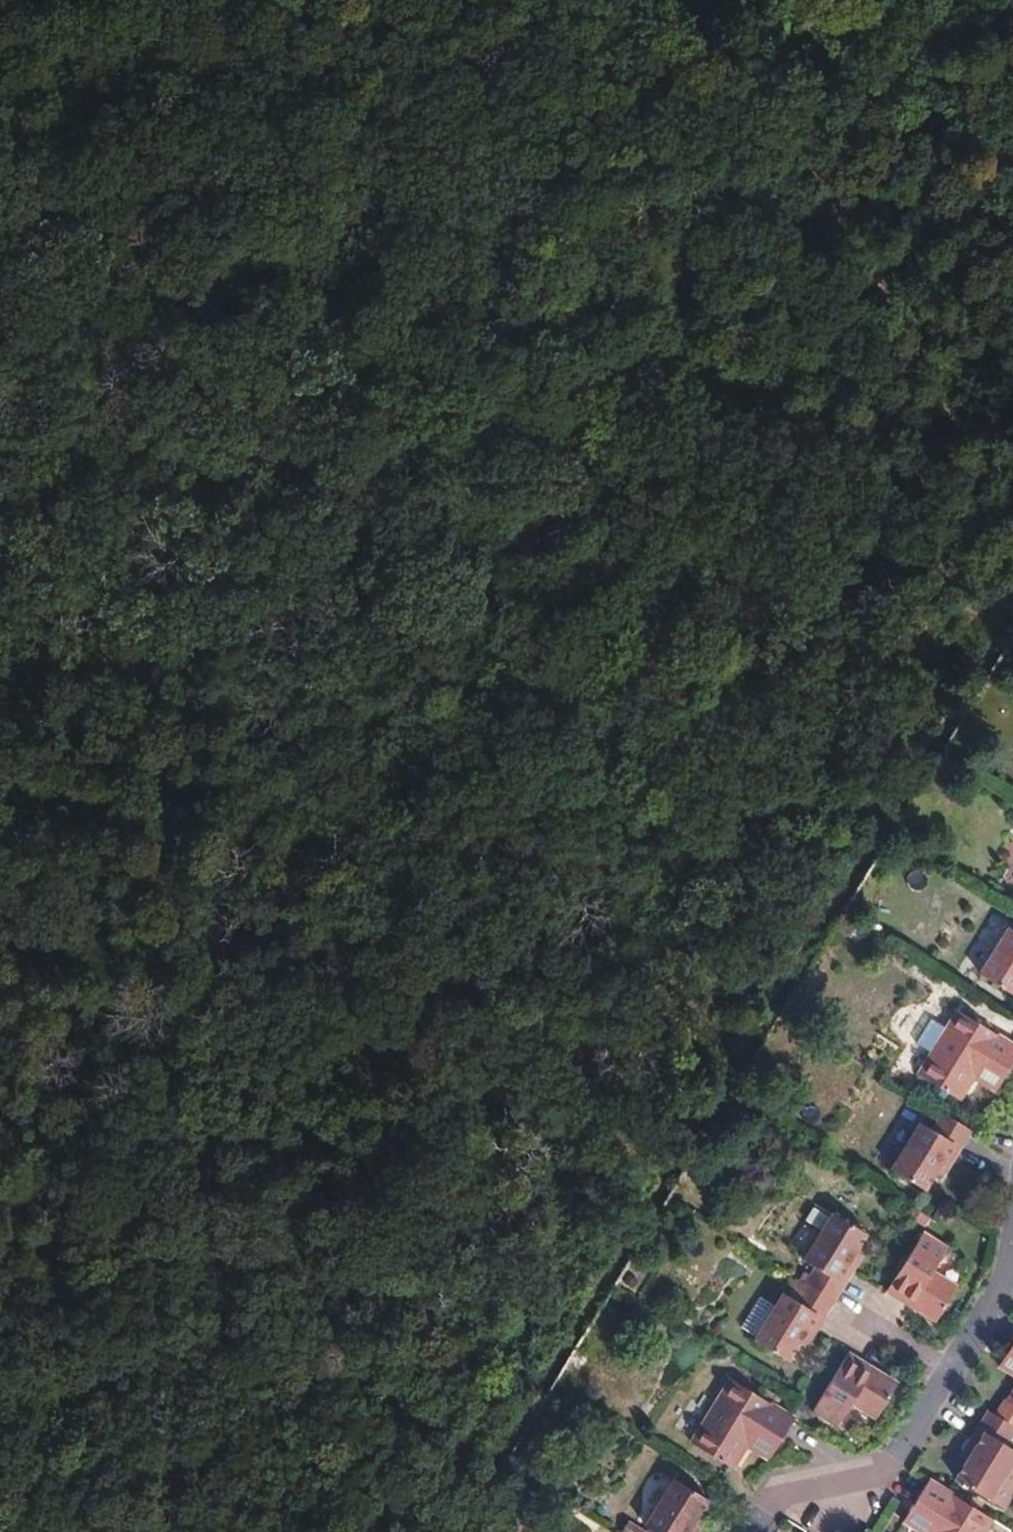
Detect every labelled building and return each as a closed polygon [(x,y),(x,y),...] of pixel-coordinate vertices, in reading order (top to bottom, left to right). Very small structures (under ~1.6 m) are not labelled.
[(1004,920),(976,967),(1008,988),(1012,980),(1012,925),(1004,920)] [(979,1054),(1000,1067),(1012,1045),(1012,1043),(952,1006),(940,1027),(926,1050),(914,1069),(954,1094),(969,1070),(979,1054)] [(924,1018),(910,1040),(926,1050),(940,1027),(924,1018)] [(990,1083),(1000,1067),(979,1054),(969,1070),(990,1083)] [(940,1154),(947,1158),(968,1123),(939,1106),(928,1124),(916,1118),(889,1163),(922,1184),(933,1166),(940,1154)] [(940,1170),(947,1158),(940,1154),(933,1166),(940,1170)] [(850,1264),(851,1262),(842,1258),(850,1245),(862,1225),(830,1207),(801,1253),(813,1260),(802,1277),(831,1295),(850,1264)] [(942,1242),(917,1227),(883,1284),(907,1300),(932,1314),(951,1282),(927,1267),(942,1242)] [(858,1249),(850,1245),(842,1258),(851,1262),(858,1249)] [(794,1338),(802,1325),(810,1329),(812,1326),(831,1295),(802,1277),(791,1295),(781,1289),(751,1336),(783,1355),(794,1338)] [(802,1342),(810,1329),(802,1325),(794,1338),(802,1342)] [(1012,1371),(1012,1349),(1007,1345),(997,1361),(1012,1371)] [(873,1411),(894,1376),(869,1361),(845,1346),(809,1406),(833,1420),(848,1396),(873,1411)] [(755,1420),(777,1433),(791,1411),(783,1407),(728,1373),(690,1436),(730,1461),(744,1437),(755,1420)] [(1005,1396),(1002,1394),(993,1409),(1012,1421),(1012,1383),(1005,1396)] [(986,1493),(1008,1458),(1012,1449),(1012,1447),(1002,1439),(1012,1423),(1012,1421),(993,1409),(985,1404),(964,1438),(971,1443),(964,1455),(953,1473),(986,1493)] [(766,1450),(777,1433),(755,1420),(744,1437),(766,1450)] [(956,1450),(964,1455),(971,1443),(964,1438),(956,1450)] [(1008,1458),(986,1493),(1000,1502),(1012,1482),(1012,1461),(1008,1458)] [(921,1525),(917,1531),(998,1531),(1004,1522),(986,1510),(924,1471),(910,1494),(932,1509),(921,1525)] [(696,1511),(706,1493),(673,1474),(645,1520),(656,1526),(652,1531),(692,1531),(694,1528),(688,1523),(696,1511)] [(899,1511),(921,1525),(932,1509),(910,1494),(899,1511)] [(841,1518),(864,1518),(864,1505),(841,1505),(841,1518)] [(702,1515),(696,1511),(688,1523),(694,1528),(702,1515)]
